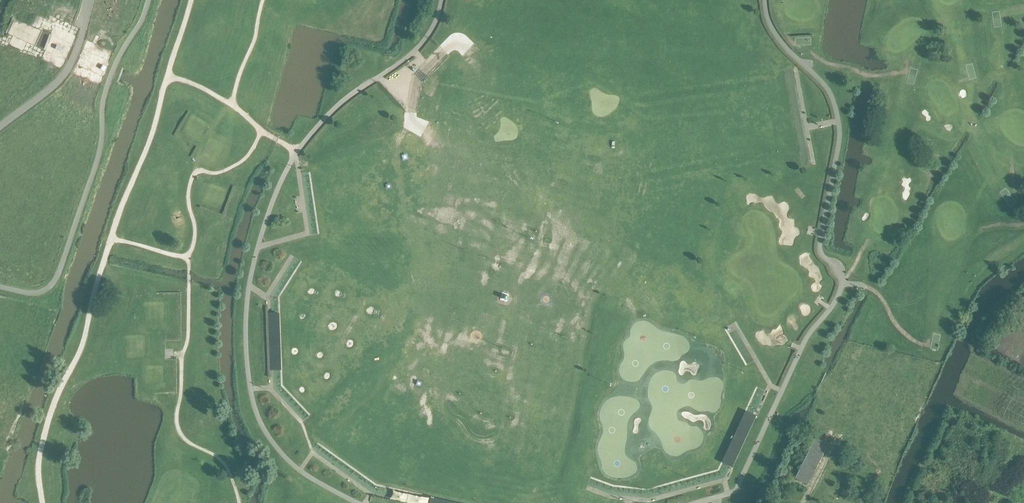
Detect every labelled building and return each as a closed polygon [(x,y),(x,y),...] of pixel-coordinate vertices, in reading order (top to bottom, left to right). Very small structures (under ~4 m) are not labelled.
[(283,311),(270,311),(271,368),(284,368),(283,311)] [(714,459),(730,466),(753,415),(737,408),(714,459)] [(795,478),(807,485),(829,443),(816,437),(795,478)] [(837,450),(833,458),(842,463),(847,454),(837,450)]
